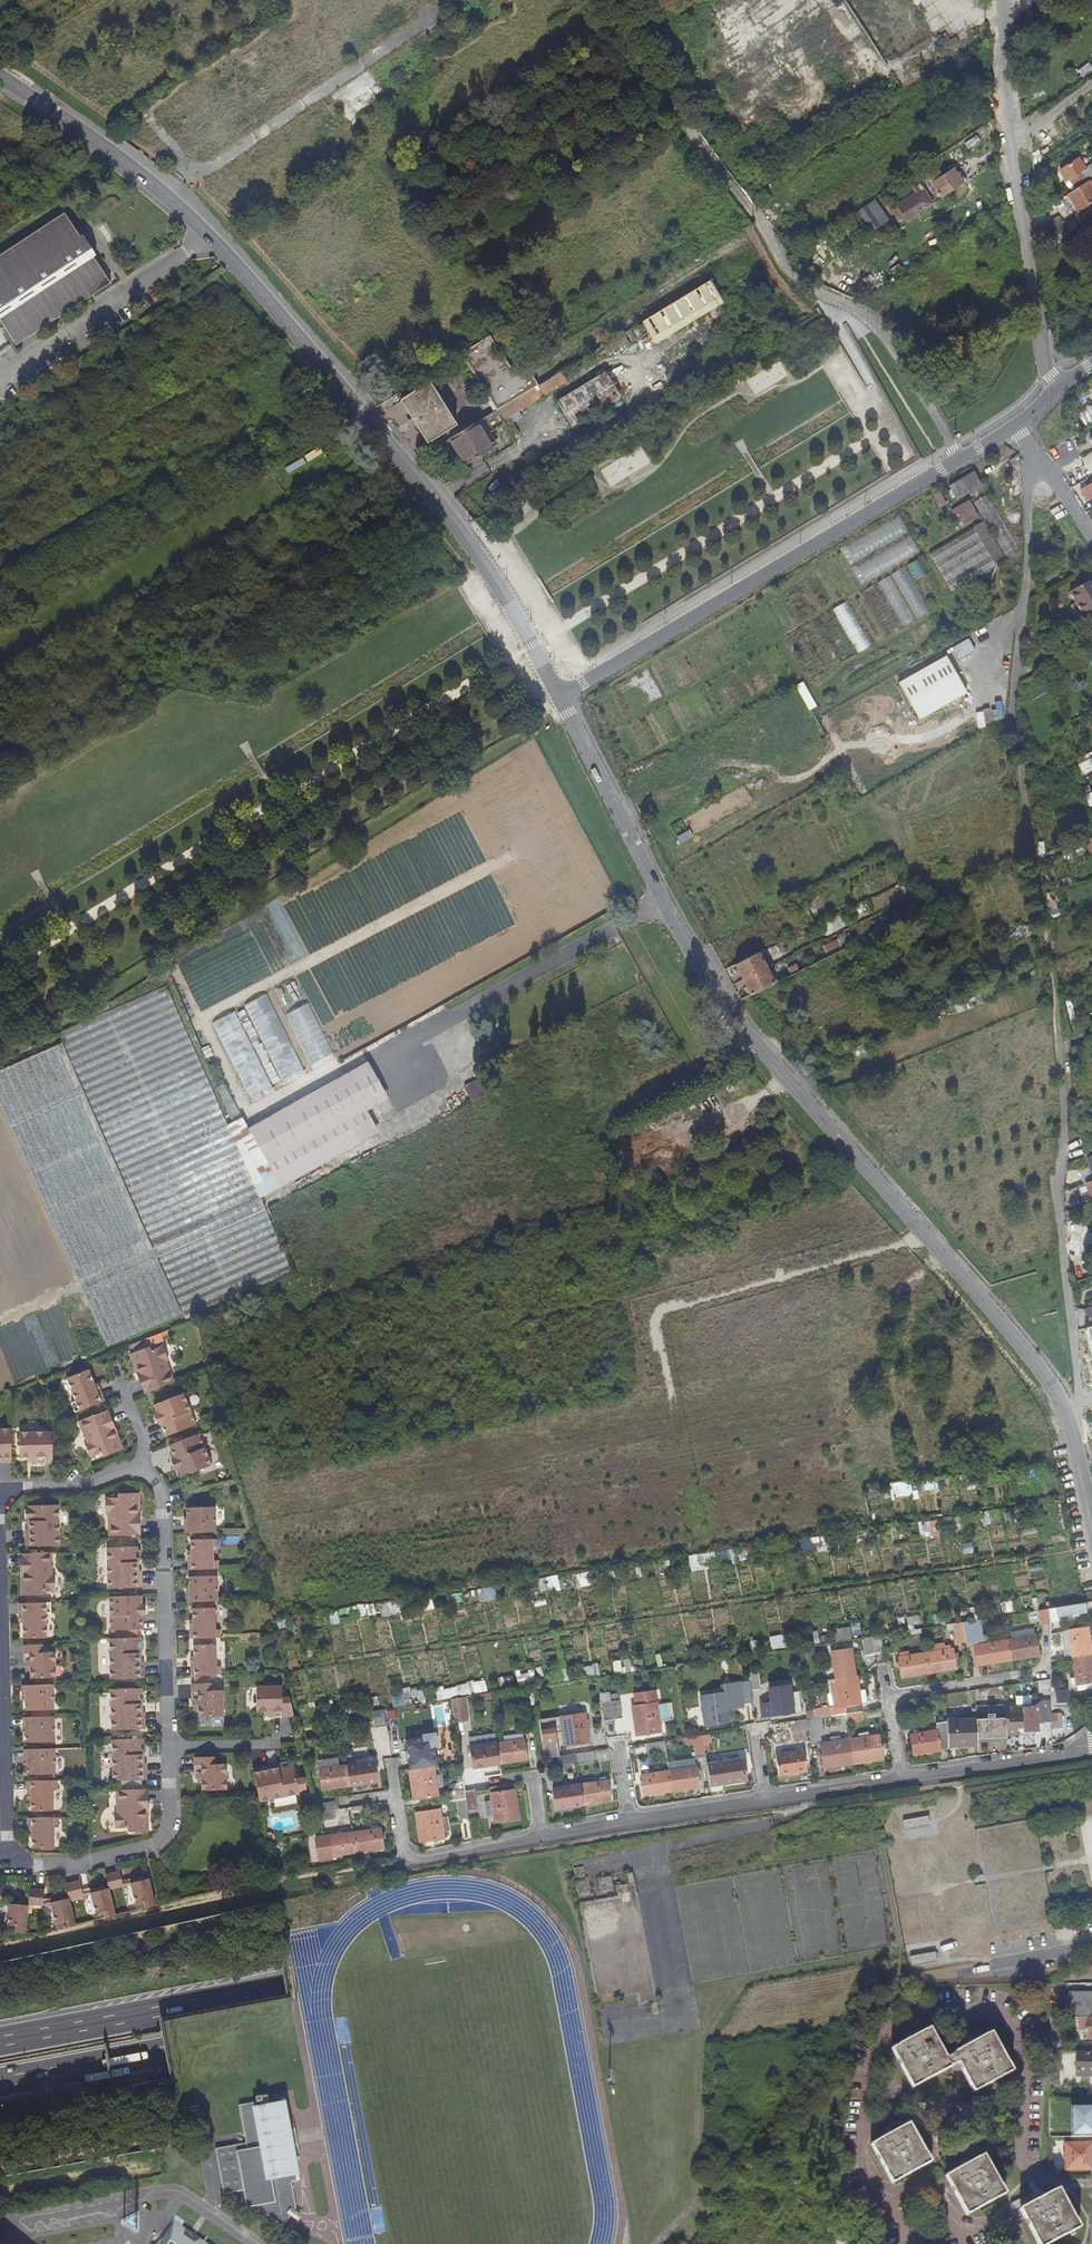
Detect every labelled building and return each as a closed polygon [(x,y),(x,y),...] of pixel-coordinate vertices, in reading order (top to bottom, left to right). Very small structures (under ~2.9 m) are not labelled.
[(1091,72),(1091,69),(1088,63),(1077,72),(1082,79),(1091,72)] [(1061,172),(1068,181),(1070,180),(1075,188),(1087,180),(1091,176),(1091,174),(1087,168),(1084,170),(1078,161),(1061,172)] [(931,184),(941,200),(964,185),(953,169),(942,177),(931,184)] [(928,179),(931,184),(942,177),(938,172),(928,179)] [(1067,195),(1079,213),(1091,204),(1091,188),(1088,181),(1067,195)] [(921,190),(907,200),(896,207),(902,216),(911,209),(917,217),(932,207),(921,190)] [(878,198),(859,208),(870,231),(890,220),(878,198)] [(1076,217),(1082,227),(1091,220),(1091,206),(1076,217)] [(15,347),(109,285),(108,284),(92,259),(95,257),(92,253),(83,240),(81,237),(79,239),(64,217),(63,216),(0,256),(0,325),(14,346),(15,347)] [(1058,218),(1042,228),(1046,235),(1051,241),(1063,233),(1059,226),(1062,224),(1058,218)] [(826,232),(816,239),(825,254),(835,247),(826,232)] [(86,238),(83,240),(92,253),(95,251),(86,238)] [(835,247),(825,254),(830,262),(841,255),(835,247)] [(655,342),(725,303),(713,280),(642,319),(655,342)] [(892,314),(884,319),(889,327),(897,321),(892,314)] [(538,386),(526,367),(514,375),(490,338),(469,351),(462,355),(496,411),(537,387),(538,386)] [(547,354),(526,367),(538,386),(552,378),(559,372),(547,354)] [(559,372),(552,378),(558,387),(567,382),(561,371),(559,372)] [(605,371),(556,401),(572,428),(621,397),(605,371)] [(552,378),(538,386),(537,387),(543,396),(558,387),(552,378)] [(456,426),(430,383),(401,401),(413,419),(410,421),(413,427),(416,425),(428,443),(456,426)] [(543,396),(537,387),(496,411),(496,412),(502,421),(543,396)] [(1091,419),(1091,406),(1081,411),(1086,422),(1091,419)] [(477,423),(449,440),(465,466),(493,449),(477,423)] [(983,485),(975,471),(949,486),(957,500),(983,485)] [(1080,489),(1086,501),(1091,498),(1091,483),(1080,489)] [(987,496),(975,503),(1008,558),(1021,551),(987,496)] [(972,498),(953,507),(962,526),(981,517),(972,498)] [(1022,512),(1006,512),(1006,524),(1008,528),(1023,528),(1022,512)] [(908,565),(880,580),(903,625),(931,611),(908,565)] [(1091,610),(1091,587),(1091,588),(1088,581),(1069,591),(1076,603),(1069,606),(1076,619),(1082,615),(1091,610)] [(834,608),(860,651),(872,644),(846,600),(834,608)] [(970,639),(956,646),(962,657),(976,650),(970,639)] [(968,693),(947,656),(900,682),(921,719),(968,693)] [(1030,685),(1035,696),(1048,690),(1043,679),(1030,685)] [(1077,759),(1080,776),(1091,771),(1091,752),(1077,759)] [(1043,841),(1033,842),(1034,854),(1045,853),(1043,841)] [(744,926),(727,935),(741,962),(758,954),(758,953),(744,926)] [(772,983),(758,954),(741,962),(734,965),(749,994),(772,983)] [(296,979),(274,992),(312,1066),(334,1054),(296,979)] [(198,1319),(297,1274),(278,1230),(270,1209),(260,1186),(259,1183),(234,1138),(167,985),(62,1032),(185,1324),(198,1319)] [(267,993),(245,1006),(283,1080),(305,1068),(267,993)] [(961,1002),(954,1005),(957,1013),(964,1010),(961,1002)] [(234,1011),(212,1024),(251,1097),(273,1085),(234,1011)] [(61,1042),(0,1068),(0,1105),(107,1347),(179,1314),(61,1042)] [(441,1069),(428,1045),(427,1043),(377,1071),(377,1072),(391,1096),(398,1108),(447,1080),(441,1069)] [(853,1049),(841,1054),(845,1065),(858,1060),(853,1049)] [(250,1129),(255,1139),(268,1162),(269,1165),(367,1111),(380,1103),(379,1102),(366,1079),(360,1067),(250,1129)] [(480,1077),(466,1085),(474,1101),(488,1093),(480,1077)] [(224,1084),(217,1086),(232,1121),(241,1116),(224,1084)] [(379,1131),(367,1111),(269,1165),(275,1175),(281,1186),(379,1131)] [(234,1138),(259,1183),(275,1175),(269,1165),(268,1162),(255,1139),(250,1129),(234,1138)] [(1091,1326),(1091,1308),(1083,1311),(1089,1327),(1091,1326)] [(150,1390),(175,1381),(167,1360),(169,1359),(163,1345),(152,1349),(146,1346),(130,1353),(138,1370),(141,1369),(150,1390)] [(145,1392),(150,1390),(141,1369),(138,1370),(136,1371),(145,1392)] [(73,1412),(100,1402),(94,1386),(89,1371),(65,1379),(74,1402),(70,1403),(73,1412)] [(97,1384),(94,1386),(100,1402),(103,1401),(97,1384)] [(162,1420),(158,1421),(164,1436),(196,1423),(184,1392),(152,1404),(156,1413),(158,1411),(162,1420)] [(112,1433),(115,1432),(117,1431),(109,1410),(105,1412),(112,1433)] [(156,1422),(158,1421),(162,1420),(158,1411),(156,1413),(153,1414),(156,1422)] [(121,1449),(115,1432),(112,1433),(105,1412),(79,1421),(86,1442),(85,1443),(90,1457),(102,1453),(106,1455),(121,1449)] [(10,1463),(9,1429),(0,1429),(0,1463),(10,1463)] [(32,1463),(52,1464),(51,1433),(19,1433),(20,1457),(28,1457),(32,1457),(32,1461),(32,1463)] [(182,1466),(179,1467),(182,1475),(212,1464),(200,1433),(170,1444),(176,1459),(179,1457),(182,1466)] [(176,1468),(179,1467),(182,1466),(179,1457),(176,1459),(173,1460),(176,1468)] [(913,1480),(892,1481),(893,1495),(913,1494),(913,1480)] [(109,1535),(136,1534),(135,1513),(138,1513),(138,1493),(122,1493),(118,1497),(105,1498),(106,1514),(108,1514),(109,1535)] [(33,1530),(28,1530),(26,1530),(26,1546),(59,1545),(58,1505),(28,1506),(28,1509),(26,1510),(26,1513),(26,1518),(28,1520),(28,1523),(33,1522),(33,1530)] [(188,1532),(216,1531),(215,1506),(188,1506),(188,1517),(188,1532)] [(213,1561),(213,1544),(192,1545),(192,1551),(192,1560),(189,1560),(190,1569),(218,1569),(218,1561),(213,1561)] [(140,1572),(138,1572),(132,1572),(132,1562),(137,1562),(140,1559),(140,1550),(137,1548),(137,1546),(106,1547),(108,1588),(141,1587),(140,1572)] [(25,1576),(22,1577),(23,1596),(38,1595),(41,1591),(55,1591),(54,1575),(52,1575),(51,1552),(24,1553),(25,1576)] [(190,1601),(218,1600),(216,1575),(189,1576),(190,1585),(190,1601)] [(1050,1594),(1051,1605),(1070,1603),(1069,1592),(1050,1594)] [(142,1629),(141,1613),(138,1613),(138,1605),(141,1605),(141,1595),(109,1596),(110,1630),(117,1630),(117,1638),(138,1637),(137,1629),(142,1629)] [(21,1602),(22,1622),(23,1639),(46,1639),(46,1613),(51,1613),(51,1601),(21,1602)] [(1083,1607),(1063,1610),(1064,1617),(1084,1614),(1083,1607)] [(188,1638),(218,1637),(218,1628),(213,1629),(211,1608),(191,1608),(191,1619),(191,1629),(188,1629),(188,1638)] [(1049,1623),(1049,1612),(1038,1614),(1038,1625),(1049,1623)] [(977,1668),(1011,1662),(1008,1641),(980,1645),(979,1639),(982,1638),(979,1623),(962,1625),(966,1644),(967,1649),(974,1647),(975,1653),(978,1652),(978,1655),(975,1656),(977,1668)] [(957,1646),(966,1644),(962,1625),(953,1626),(957,1646)] [(1071,1659),(1091,1655),(1087,1628),(1066,1632),(1071,1659)] [(1008,1641),(1011,1662),(1038,1657),(1034,1631),(1010,1635),(1011,1641),(1008,1641)] [(771,1635),(773,1647),(788,1645),(787,1633),(771,1635)] [(136,1654),(141,1654),(141,1653),(144,1649),(144,1642),(141,1639),(141,1637),(138,1637),(117,1638),(110,1638),(111,1680),(145,1679),(144,1663),(141,1663),(136,1663),(136,1654)] [(871,1638),(874,1656),(883,1654),(881,1637),(871,1638)] [(865,1657),(874,1656),(871,1638),(862,1640),(865,1657)] [(192,1675),(222,1674),(222,1665),(218,1666),(217,1644),(215,1644),(215,1641),(200,1641),(200,1645),(195,1645),(195,1656),(195,1666),(192,1666),(192,1675)] [(30,1665),(30,1670),(30,1678),(56,1678),(55,1652),(43,1652),(43,1644),(23,1645),(24,1666),(26,1665),(30,1665)] [(925,1655),(929,1675),(957,1671),(953,1650),(925,1655)] [(836,1681),(856,1677),(853,1651),(832,1654),(836,1681)] [(902,1679),(929,1675),(925,1655),(899,1659),(902,1679)] [(1076,1686),(1077,1693),(1091,1691),(1091,1660),(1091,1655),(1071,1659),(1075,1678),(1075,1679),(1076,1686)] [(760,1676),(750,1677),(751,1682),(751,1684),(752,1694),(763,1693),(760,1676)] [(831,1709),(845,1707),(867,1704),(865,1692),(859,1693),(856,1677),(836,1681),(831,1682),(833,1697),(829,1698),(831,1709)] [(24,1685),(25,1701),(26,1711),(53,1710),(52,1684),(24,1685)] [(199,1704),(199,1709),(199,1716),(224,1715),(223,1690),(211,1690),(211,1684),(192,1684),(192,1705),(194,1705),(199,1704)] [(752,1694),(751,1684),(722,1688),(723,1695),(702,1698),(706,1727),(731,1723),(729,1712),(744,1710),(744,1707),(754,1705),(754,1704),(753,1701),(752,1694)] [(772,1705),(761,1706),(763,1719),(801,1712),(798,1692),(791,1693),(790,1685),(770,1688),(772,1705)] [(290,1716),(296,1716),(291,1697),(290,1697),(283,1697),(282,1686),(257,1686),(258,1710),(265,1710),(269,1710),(269,1715),(269,1717),(290,1716)] [(137,1705),(141,1705),(141,1702),(143,1700),(143,1693),(141,1690),(141,1688),(111,1689),(112,1730),(144,1729),(143,1713),(141,1713),(137,1713),(137,1705)] [(1056,1709),(1068,1708),(1067,1692),(1055,1693),(1056,1709)] [(490,1693),(474,1696),(476,1702),(491,1700),(490,1693)] [(657,1695),(637,1698),(638,1706),(634,1707),(638,1736),(662,1732),(661,1725),(675,1723),(673,1708),(659,1709),(657,1695)] [(454,1719),(454,1723),(466,1721),(463,1698),(451,1700),(454,1719)] [(1023,1728),(1023,1732),(1033,1731),(1032,1724),(1043,1724),(1040,1700),(1030,1701),(1030,1707),(1015,1708),(1014,1705),(1004,1705),(1005,1719),(1005,1735),(1016,1734),(1016,1732),(1016,1728),(1023,1728)] [(613,1704),(615,1721),(623,1720),(621,1703),(613,1704)] [(605,1722),(615,1721),(613,1704),(603,1705),(605,1722)] [(847,1716),(845,1707),(831,1709),(832,1718),(846,1716),(847,1716)] [(822,1720),(832,1718),(831,1709),(814,1712),(815,1720),(822,1720)] [(863,1721),(862,1714),(847,1716),(846,1716),(847,1724),(863,1721)] [(559,1719),(564,1747),(590,1743),(586,1715),(559,1719)] [(1050,1715),(1050,1730),(1061,1730),(1061,1715),(1050,1715)] [(1006,1739),(1005,1735),(1005,1719),(994,1719),(994,1716),(987,1716),(988,1720),(976,1720),(977,1740),(986,1739),(986,1736),(994,1735),(994,1739),(1006,1739)] [(26,1727),(53,1726),(53,1717),(25,1718),(26,1727)] [(456,1736),(454,1723),(454,1719),(438,1722),(439,1729),(438,1729),(439,1739),(456,1736)] [(824,1769),(853,1765),(849,1740),(841,1741),(841,1738),(831,1739),(831,1742),(821,1744),(821,1736),(824,1735),(822,1720),(815,1720),(808,1722),(809,1729),(812,1747),(820,1746),(824,1769)] [(977,1746),(977,1740),(976,1720),(947,1722),(948,1747),(977,1746)] [(791,1732),(809,1729),(808,1722),(790,1724),(791,1732)] [(948,1749),(948,1747),(947,1722),(935,1723),(936,1730),(910,1734),(914,1755),(948,1749)] [(54,1744),(53,1726),(26,1727),(26,1735),(26,1744),(54,1744)] [(497,1745),(500,1765),(527,1762),(523,1735),(504,1738),(505,1744),(497,1745)] [(849,1740),(853,1765),(883,1760),(879,1736),(849,1740)] [(707,1756),(704,1737),(695,1738),(698,1758),(707,1756)] [(140,1754),(144,1754),(146,1748),(146,1743),(143,1741),(143,1738),(112,1739),(113,1780),(146,1779),(146,1763),(144,1763),(140,1763),(140,1754)] [(472,1769),(500,1765),(497,1745),(494,1745),(493,1738),(471,1741),(469,1743),(472,1769)] [(343,1742),(344,1751),(362,1749),(361,1740),(343,1742)] [(410,1771),(434,1768),(433,1759),(441,1758),(440,1747),(431,1748),(430,1740),(406,1744),(410,1771)] [(648,1753),(667,1751),(666,1742),(647,1745),(648,1753)] [(558,1758),(559,1758),(557,1744),(542,1746),(544,1760),(558,1758)] [(783,1749),(784,1754),(776,1754),(779,1775),(807,1771),(803,1746),(783,1749)] [(26,1749),(27,1766),(27,1775),(55,1774),(54,1749),(26,1749)] [(575,1756),(576,1763),(596,1761),(594,1753),(575,1756)] [(201,1776),(201,1781),(202,1789),(227,1788),(226,1764),(214,1764),(214,1756),(195,1757),(196,1777),(197,1777),(201,1776)] [(560,1766),(576,1763),(575,1756),(559,1758),(558,1758),(560,1766)] [(709,1765),(712,1786),(747,1781),(744,1760),(709,1765)] [(279,1766),(276,1766),(277,1770),(270,1772),(269,1768),(269,1765),(253,1769),(258,1795),(259,1803),(299,1794),(292,1763),(290,1763),(287,1761),(280,1763),(279,1766)] [(346,1767),(349,1788),(378,1784),(374,1763),(346,1767)] [(323,1792),(349,1788),(346,1767),(320,1771),(323,1792)] [(671,1771),(674,1792),(700,1788),(697,1767),(671,1771)] [(434,1768),(410,1771),(414,1801),(439,1797),(434,1768)] [(647,1796),(674,1792),(671,1771),(644,1775),(647,1796)] [(556,1810),(583,1806),(579,1785),(577,1785),(576,1780),(553,1783),(554,1789),(553,1789),(556,1810)] [(31,1791),(32,1800),(32,1812),(54,1811),(53,1790),(57,1789),(57,1781),(27,1781),(28,1791),(31,1791)] [(579,1785),(583,1806),(611,1802),(608,1781),(579,1785)] [(148,1830),(147,1811),(145,1811),(143,1789),(117,1790),(118,1812),(116,1812),(116,1828),(128,1827),(132,1831),(148,1830)] [(455,1801),(465,1800),(464,1792),(463,1790),(446,1793),(447,1802),(455,1801)] [(465,1800),(467,1811),(477,1809),(474,1791),(464,1792),(465,1800)] [(494,1816),(495,1824),(519,1820),(515,1791),(490,1795),(491,1800),(485,1801),(487,1818),(494,1816)] [(468,1820),(467,1811),(465,1800),(455,1801),(458,1821),(468,1820)] [(336,1811),(338,1810),(338,1803),(316,1807),(318,1814),(336,1811)] [(368,1806),(352,1808),(353,1817),(369,1815),(368,1806)] [(440,1810),(416,1814),(420,1843),(444,1840),(440,1810)] [(337,1819),(336,1811),(318,1814),(319,1821),(337,1819)] [(931,1827),(929,1815),(902,1819),(905,1831),(931,1827)] [(33,1828),(33,1838),(33,1849),(55,1849),(54,1827),(59,1826),(59,1818),(29,1818),(29,1828),(33,1828)] [(353,1833),(356,1854),(384,1850),(381,1829),(353,1833)] [(334,1857),(356,1854),(353,1833),(330,1836),(330,1838),(331,1843),(327,1844),(327,1838),(316,1840),(320,1862),(334,1859),(334,1857)] [(121,1886),(120,1882),(118,1872),(105,1875),(108,1888),(108,1890),(121,1886)] [(121,1886),(130,1884),(130,1883),(142,1880),(141,1877),(120,1882),(121,1886)] [(146,1908),(155,1905),(148,1878),(142,1880),(130,1883),(130,1884),(135,1903),(144,1900),(146,1908)] [(68,1899),(82,1896),(81,1891),(79,1881),(65,1885),(68,1898),(68,1899)] [(104,1918),(115,1915),(108,1890),(108,1888),(103,1890),(90,1893),(91,1894),(95,1912),(102,1911),(104,1917),(104,1918)] [(28,1905),(41,1906),(41,1901),(42,1890),(29,1889),(28,1905)] [(41,1906),(49,1904),(49,1902),(62,1899),(61,1896),(41,1901),(41,1906)] [(64,1927),(74,1925),(68,1899),(68,1898),(62,1899),(49,1902),(49,1904),(55,1922),(62,1920),(64,1927)] [(14,1931),(25,1932),(26,1905),(22,1905),(8,1904),(8,1906),(7,1924),(14,1925),(14,1931)] [(935,1952),(910,1956),(912,1967),(937,1963),(935,1952)] [(1065,1965),(1066,1973),(1076,1970),(1074,1963),(1065,1965)] [(1091,2018),(1091,1996),(1068,1996),(1068,2018),(1091,2018)] [(1068,2018),(1067,2022),(1079,2022),(1078,2034),(1086,2034),(1086,2041),(1091,2041),(1091,2018),(1068,2018)] [(912,2088),(950,2068),(946,2060),(931,2029),(892,2051),(912,2088)] [(953,2057),(957,2064),(973,2094),(1012,2074),(991,2034),(952,2054),(953,2057)] [(1081,2075),(1081,2078),(1089,2078),(1089,2075),(1091,2075),(1091,2055),(1077,2054),(1077,2075),(1081,2075)] [(953,2057),(946,2060),(950,2068),(957,2064),(953,2057)] [(257,2206),(257,2210),(282,2227),(295,2208),(291,2182),(296,2181),(282,2097),(256,2102),(239,2105),(244,2132),(246,2143),(215,2149),(223,2192),(223,2194),(243,2190),(245,2201),(246,2208),(257,2206)] [(1091,2140),(1091,2109),(1073,2109),(1073,2140),(1091,2140)] [(870,2146),(892,2184),(931,2163),(910,2124),(870,2146)] [(1091,2147),(1067,2146),(1066,2171),(1091,2171),(1091,2147)] [(945,2176),(966,2215),(979,2209),(1006,2195),(985,2155),(945,2176)] [(1019,2209),(1037,2243),(1052,2243),(1065,2238),(1068,2236),(1079,2230),(1062,2194),(1057,2189),(1019,2209)] [(196,2243),(207,2243),(205,2243),(203,2241),(195,2236),(189,2232),(182,2227),(172,2221),(169,2226),(196,2243)] [(169,2226),(157,2243),(196,2243),(169,2226)]
